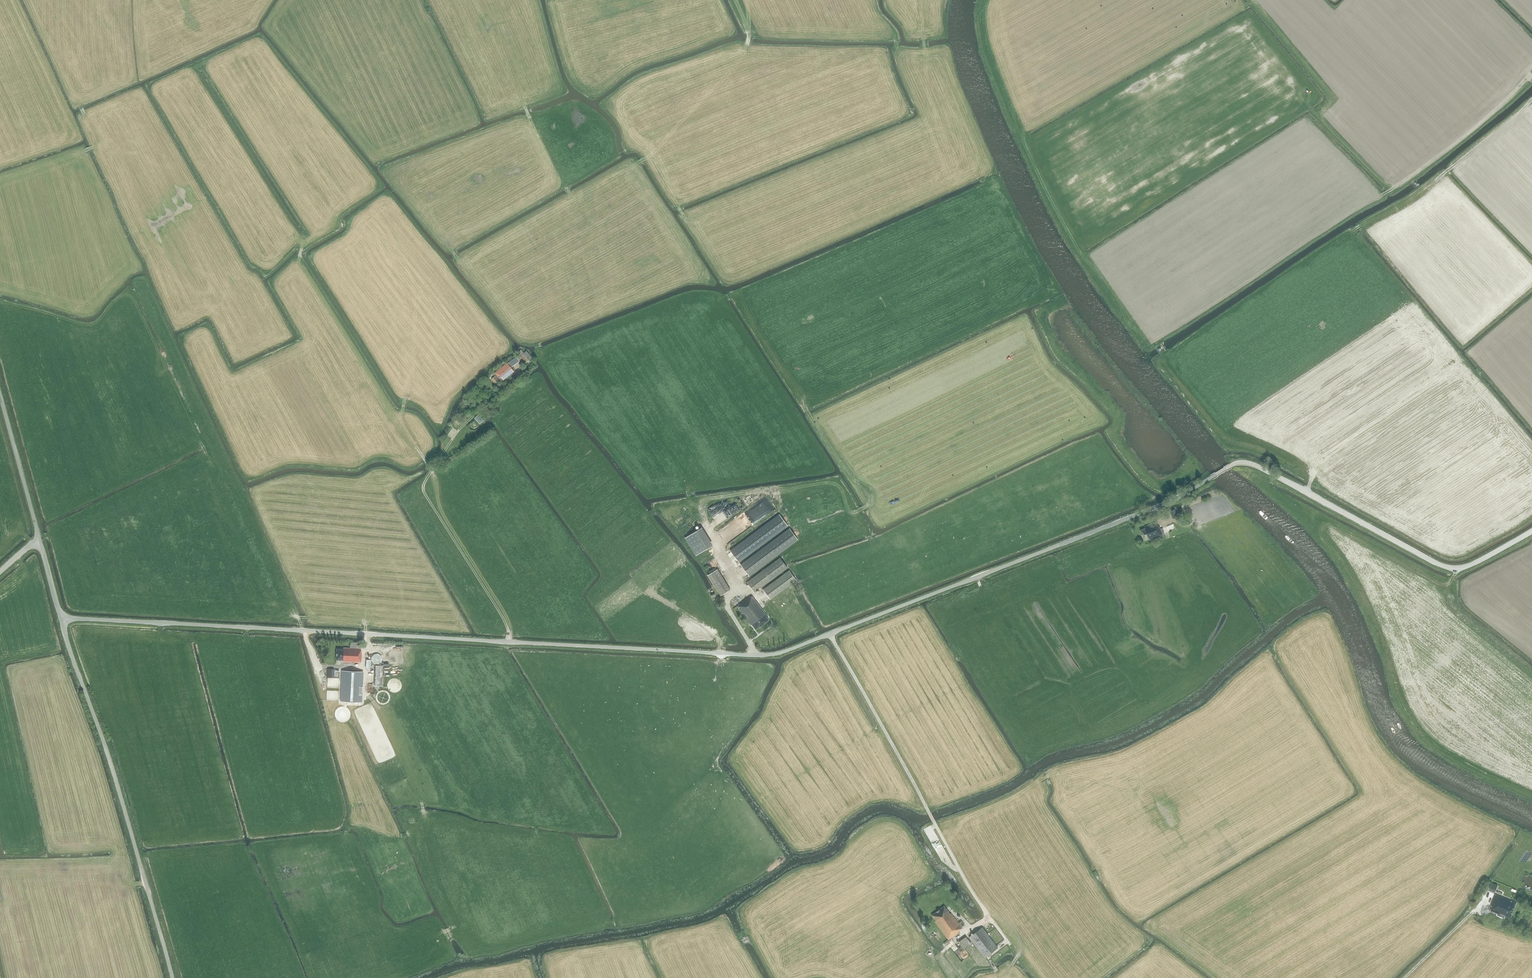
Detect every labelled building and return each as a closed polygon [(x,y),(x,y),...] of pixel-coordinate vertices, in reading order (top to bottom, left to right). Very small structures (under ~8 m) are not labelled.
[(519,354),(508,363),(511,367),(522,359),(524,360),(525,359),(526,361),(527,361),(528,363),(530,361),(529,359),(531,357),(529,354),(525,352),(524,353),(521,350),(519,352),(518,353),(519,354)] [(503,379),(513,371),(507,363),(495,373),(496,375),(491,379),(496,385),(503,379)] [(488,404),(484,408),(488,412),(492,408),(488,404)] [(479,414),(476,417),(480,423),(484,420),(479,414)] [(730,550),(739,562),(788,526),(779,514),(730,550)] [(1162,534),(1164,533),(1162,528),(1160,529),(1159,526),(1157,522),(1145,527),(1145,528),(1140,530),(1144,541),(1149,539),(1150,540),(1163,535),(1162,534)] [(684,538),(695,555),(711,546),(700,528),(684,538)] [(740,564),(749,576),(798,540),(789,528),(740,564)] [(788,568),(780,557),(747,582),(754,592),(788,568)] [(730,590),(718,569),(708,575),(721,596),(730,590)] [(796,580),(789,570),(763,589),(770,600),(796,580)] [(764,623),(768,620),(766,616),(767,615),(752,596),(748,599),(747,599),(737,606),(751,625),(752,624),(756,629),(760,626),(764,623)] [(350,643),(350,648),(343,648),(343,649),(336,649),(336,660),(342,660),(342,661),(361,662),(361,653),(361,648),(361,645),(357,645),(357,644),(350,643)] [(381,663),(382,659),(381,656),(378,653),(374,654),(371,657),(371,661),(374,664),(377,665),(381,663)] [(375,665),(374,685),(381,685),(382,666),(375,665)] [(361,702),(363,672),(342,671),(341,701),(361,702)] [(1516,903),(1504,898),(1495,894),(1491,906),(1492,906),(1490,911),(1504,916),(1505,915),(1510,917),(1516,903)] [(936,921),(935,921),(948,939),(944,943),(945,945),(951,941),(949,939),(959,931),(958,931),(962,928),(961,927),(964,925),(961,921),(958,923),(951,913),(950,914),(944,906),(932,915),(936,921)] [(984,958),(998,948),(982,927),(969,937),(984,958)] [(971,943),(966,936),(959,941),(964,948),(971,943)]
